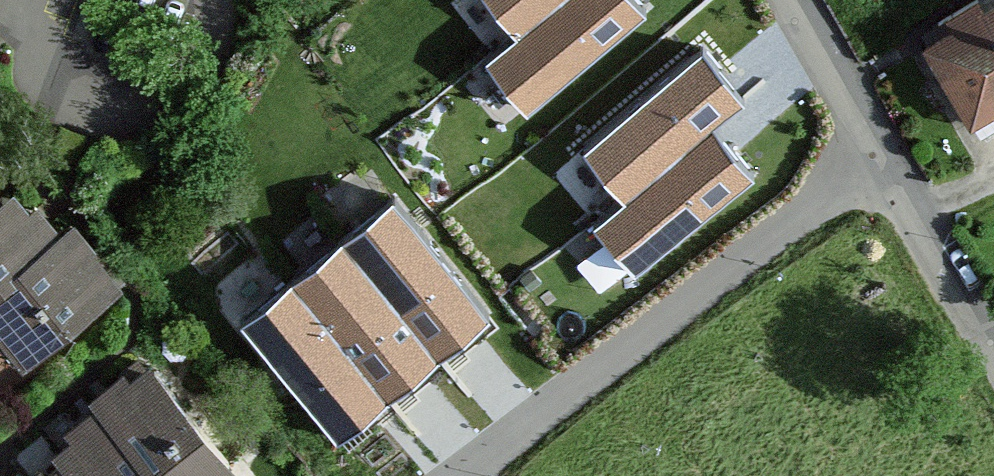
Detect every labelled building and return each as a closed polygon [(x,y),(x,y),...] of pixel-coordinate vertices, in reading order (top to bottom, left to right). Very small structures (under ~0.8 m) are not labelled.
[(646,7),(641,0),(550,0),(516,26),(487,51),(526,102),(646,7)] [(516,26),(550,0),(495,0),(516,26)] [(975,148),(993,137),(993,10),(920,53),(975,148)] [(713,121),(745,97),(704,44),(584,141),(625,192),(713,121)] [(633,268),(754,171),(713,121),(625,192),(594,216),(633,268)] [(32,374),(133,290),(82,224),(0,181),(0,349),(32,374)] [(343,234),(439,353),(490,312),(393,194),(343,234)] [(343,234),(292,275),(388,394),(439,353),(343,234)] [(292,275),(241,316),(338,435),(388,394),(292,275)] [(35,475),(260,475),(152,364),(35,475)]
